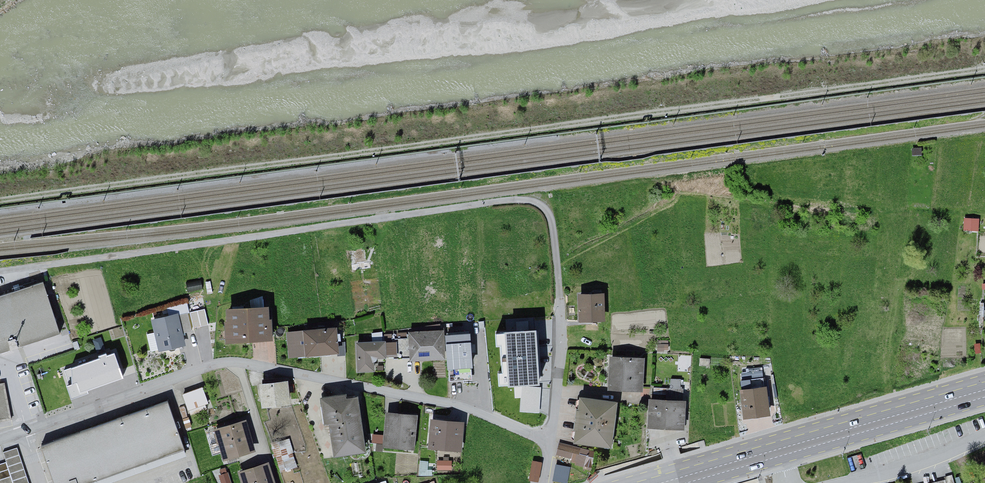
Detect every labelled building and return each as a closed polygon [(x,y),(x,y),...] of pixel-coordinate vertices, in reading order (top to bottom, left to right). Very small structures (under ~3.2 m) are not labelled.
[(980,220),(965,219),(964,232),(980,232),(980,220)] [(353,249),(354,264),(368,263),(367,248),(353,249)] [(0,299),(0,356),(63,335),(46,283),(0,299)] [(603,295),(580,295),(581,318),(604,318),(603,295)] [(194,327),(209,324),(207,308),(191,310),(194,327)] [(265,309),(229,309),(230,337),(270,336),(270,319),(266,319),(265,309)] [(182,315),(155,321),(163,352),(190,345),(182,315)] [(336,329),(306,332),(308,354),(338,351),(336,329)] [(535,331),(499,333),(503,388),(539,385),(535,331)] [(443,333),(413,335),(415,360),(445,358),(443,335),(443,333)] [(469,333),(443,335),(445,358),(446,370),(472,368),(469,333)] [(386,341),(357,343),(359,371),(375,370),(374,356),(386,356),(386,341)] [(70,393),(124,379),(116,349),(69,362),(74,379),(67,381),(70,393)] [(641,360),(612,357),(609,385),(639,388),(641,360)] [(69,366),(63,368),(66,379),(72,378),(69,366)] [(672,377),(671,392),(683,393),(684,378),(672,377)] [(291,382),(262,385),(265,410),(294,407),(291,382)] [(0,387),(0,425),(11,423),(5,386),(0,387)] [(204,388),(183,396),(191,416),(211,408),(204,388)] [(768,391),(743,393),(746,418),(770,415),(768,391)] [(346,395),(323,398),(326,420),(330,420),(334,449),(362,445),(355,397),(346,398),(346,395)] [(618,403),(582,399),(578,440),(613,445),(618,403)] [(684,402),(651,400),(650,424),(682,426),(684,402)] [(54,482),(98,482),(185,452),(168,404),(42,449),(54,482)] [(416,417),(387,415),(385,445),(414,448),(416,417)] [(461,424),(433,421),(431,446),(459,448),(461,424)] [(248,423),(216,433),(226,465),(258,455),(248,423)] [(591,452),(560,447),(559,456),(571,458),(570,461),(576,462),(575,466),(588,469),(591,452)] [(5,457),(14,482),(30,482),(19,452),(5,457)] [(294,456),(285,460),(289,468),(297,464),(294,456)] [(540,464),(532,462),(529,479),(537,480),(540,464)] [(452,463),(437,463),(437,473),(452,474),(452,463)] [(239,473),(241,482),(278,482),(272,464),(239,473)] [(556,467),(553,481),(565,482),(566,482),(569,469),(556,467)]
